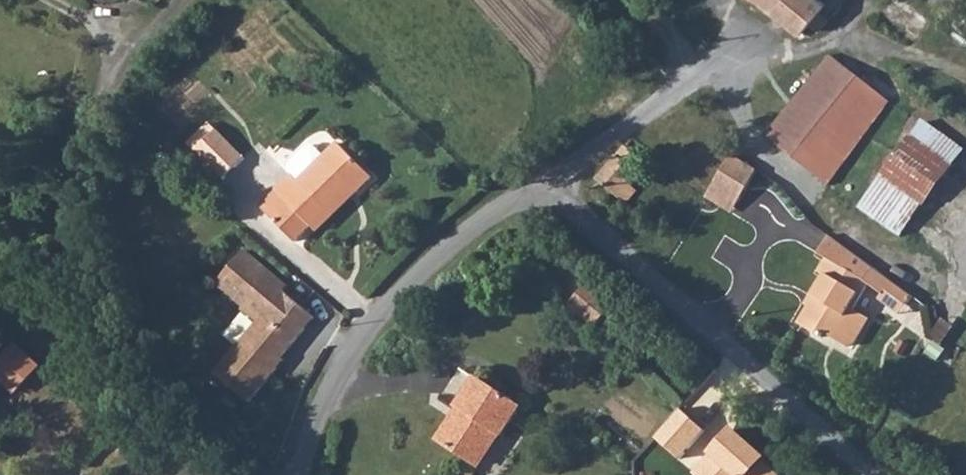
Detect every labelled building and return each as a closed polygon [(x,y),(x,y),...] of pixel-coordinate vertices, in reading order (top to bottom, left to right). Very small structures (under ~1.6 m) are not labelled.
[(744,1),(762,15),(767,9),(812,43),(829,24),(820,15),(826,6),(819,0),(745,0),(744,1)] [(767,139),(828,187),(843,168),(891,104),(831,59),(820,72),(811,66),(795,85),(804,92),(767,139)] [(871,202),(913,234),(965,164),(965,135),(938,113),(871,202)] [(213,120),(189,142),(225,177),(246,156),(213,120)] [(300,185),(292,177),(273,193),(277,197),(262,211),(294,243),(309,230),(313,233),(353,193),(357,197),(373,182),(338,146),(325,160),(300,185)] [(286,172),(292,177),(300,185),(325,160),(311,148),(306,147),(287,167),(286,172)] [(626,149),(609,166),(597,183),(625,206),(636,194),(627,185),(636,172),(629,167),(637,158),(626,149)] [(726,173),(707,201),(719,210),(727,199),(736,205),(757,174),(735,158),(726,173)] [(689,188),(707,201),(726,173),(708,160),(689,188)] [(821,259),(829,264),(821,278),(825,281),(811,304),(816,306),(802,335),(824,348),(829,341),(848,352),(858,352),(872,325),(859,315),(871,290),(888,301),(899,285),(834,240),(821,259)] [(278,368),(285,360),(320,320),(289,290),(293,284),(250,249),(221,283),(262,325),(218,376),(252,405),(282,371),(278,368)] [(571,303),(598,325),(617,303),(590,280),(571,303)] [(899,285),(888,301),(908,315),(920,299),(899,285)] [(18,355),(0,374),(0,384),(16,396),(38,371),(18,355)] [(289,363),(285,360),(278,368),(282,371),(289,363)] [(461,396),(474,373),(461,366),(449,389),(461,396)] [(523,406),(481,378),(461,407),(464,409),(444,442),(484,467),(523,406)] [(682,409),(656,437),(683,459),(707,429),(682,409)] [(736,425),(695,471),(700,474),(782,474),(766,460),(770,456),(736,425)]
